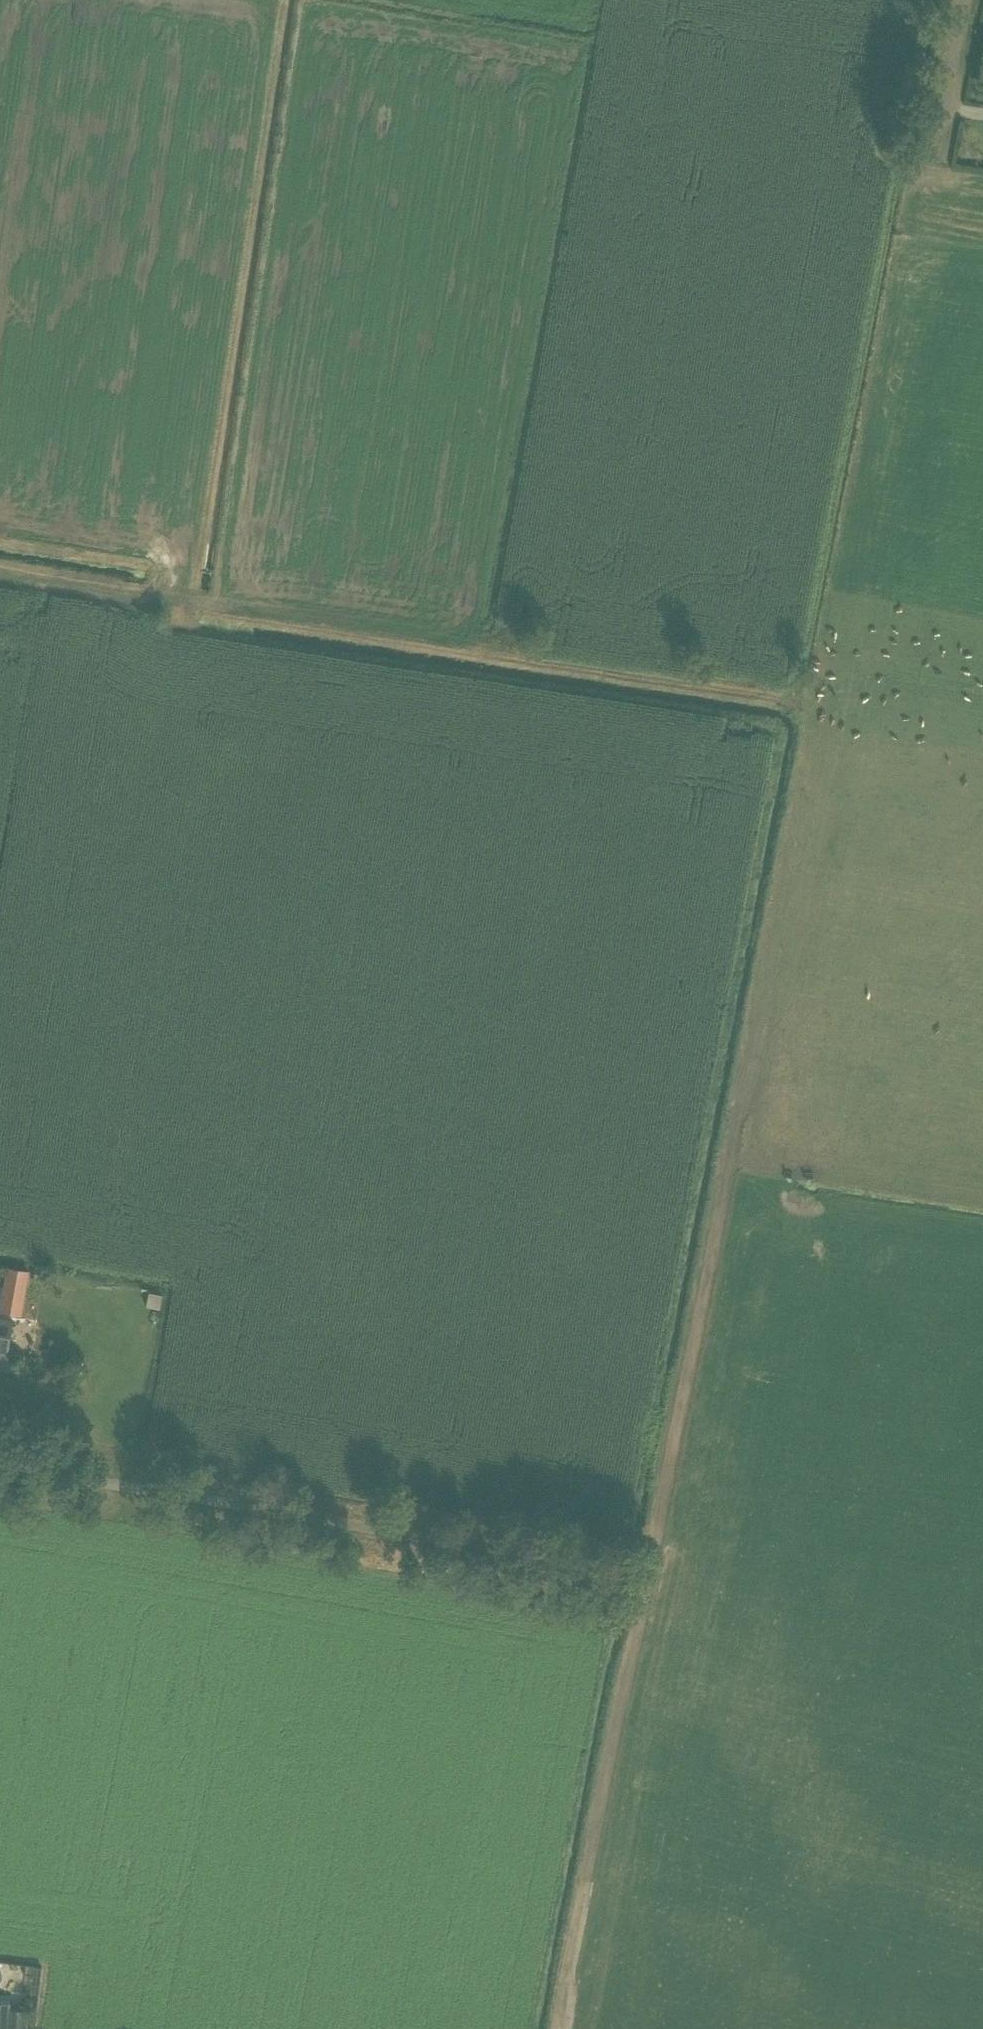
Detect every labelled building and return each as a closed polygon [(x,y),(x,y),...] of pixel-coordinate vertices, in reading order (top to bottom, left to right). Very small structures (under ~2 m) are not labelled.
[(149,1293),(147,1306),(160,1309),(162,1295),(149,1293)] [(8,1355),(14,1320),(0,1318),(0,1353),(8,1355)] [(57,1431),(50,1436),(55,1443),(62,1438),(57,1431)] [(27,2010),(9,2009),(9,2005),(0,2004),(0,2028),(26,2028),(27,2010)]
